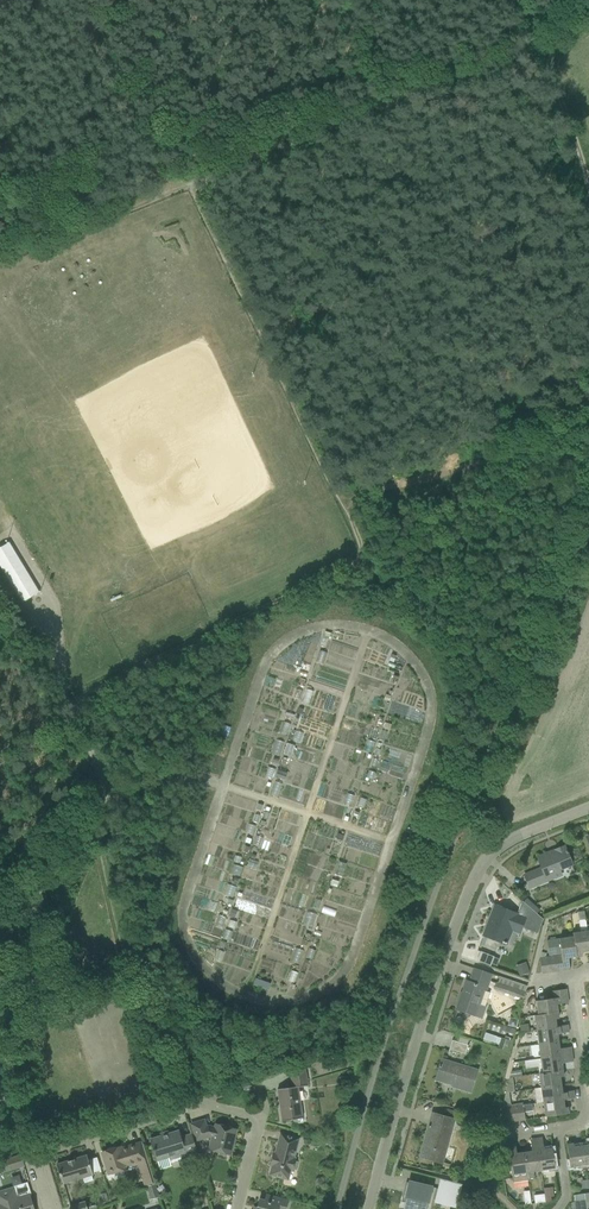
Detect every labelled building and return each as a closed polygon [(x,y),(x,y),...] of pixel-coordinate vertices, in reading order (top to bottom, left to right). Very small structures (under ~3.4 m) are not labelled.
[(39,592),(8,542),(0,547),(0,568),(21,602),(39,592)] [(286,710),(284,715),(292,718),(294,713),(286,710)] [(231,726),(222,723),(219,733),(227,735),(231,726)] [(266,739),(262,755),(269,757),(273,741),(266,739)] [(257,777),(262,779),(266,768),(260,766),(257,777)] [(524,875),(528,886),(529,887),(553,878),(551,873),(571,864),(567,853),(567,850),(566,851),(564,846),(554,850),(555,853),(538,860),(541,868),(524,875)] [(222,897),(228,887),(221,883),(215,893),(222,897)] [(536,934),(542,919),(521,901),(516,913),(494,905),(483,935),(503,943),(508,929),(519,933),(521,927),(536,934)] [(577,912),(578,920),(580,931),(586,930),(583,911),(577,912)] [(242,926),(251,926),(251,917),(241,918),(242,926)] [(573,937),(576,956),(582,956),(581,952),(588,951),(586,931),(573,933),(573,937)] [(554,956),(556,971),(569,969),(568,958),(576,956),(573,937),(547,940),(549,955),(562,953),(562,955),(554,956)] [(493,956),(479,951),(476,961),(490,966),(493,956)] [(549,957),(546,957),(549,972),(556,971),(554,956),(549,957)] [(544,958),(539,958),(541,973),(549,972),(546,957),(544,958)] [(516,966),(519,974),(529,970),(526,963),(516,966)] [(456,1009),(458,1010),(460,1013),(463,1014),(466,1013),(482,1018),(485,1007),(484,1006),(488,992),(482,990),(484,985),(487,985),(488,981),(471,976),(469,982),(466,981),(456,1009)] [(497,976),(495,983),(494,983),(492,990),(521,999),(526,985),(497,976)] [(267,989),(269,984),(255,979),(254,984),(267,989)] [(575,1003),(585,1002),(584,987),(574,988),(575,1003)] [(535,1001),(537,1015),(538,1016),(557,1013),(556,1004),(568,1003),(566,989),(551,991),(552,998),(535,1001)] [(534,1015),(536,1027),(536,1030),(556,1027),(556,1026),(554,1019),(558,1018),(557,1013),(538,1016),(537,1015),(534,1015)] [(500,1033),(501,1030),(513,1034),(514,1029),(502,1025),(501,1028),(490,1024),(488,1029),(500,1033)] [(556,1027),(536,1030),(538,1044),(558,1041),(557,1034),(568,1032),(567,1025),(556,1026),(556,1027)] [(500,1038),(496,1036),(495,1036),(484,1033),(482,1039),(483,1039),(482,1041),(494,1045),(494,1043),(498,1044),(497,1048),(509,1052),(512,1039),(504,1036),(503,1039),(500,1038)] [(464,1054),(467,1045),(451,1040),(449,1049),(464,1054)] [(558,1041),(538,1044),(540,1059),(572,1054),(570,1047),(559,1048),(558,1041)] [(572,1054),(540,1059),(542,1073),(562,1070),(561,1063),(573,1062),(572,1054)] [(476,1070),(441,1060),(438,1067),(439,1067),(435,1080),(452,1085),(451,1086),(470,1092),(476,1070)] [(281,1121),(293,1119),(302,1118),(298,1087),(307,1085),(305,1069),(289,1071),(292,1087),(277,1089),(281,1121)] [(510,1071),(509,1078),(512,1078),(521,1076),(520,1069),(510,1071)] [(533,1088),(533,1089),(560,1085),(559,1077),(563,1076),(562,1070),(542,1073),(539,1073),(541,1087),(533,1088)] [(505,1093),(508,1093),(514,1092),(512,1078),(509,1078),(505,1093)] [(560,1085),(533,1089),(535,1103),(543,1102),(562,1099),(563,1100),(574,1098),(573,1090),(561,1092),(560,1085)] [(500,1108),(508,1107),(510,1107),(508,1093),(505,1093),(500,1108)] [(543,1102),(545,1117),(568,1113),(567,1107),(564,1107),(563,1100),(562,1099),(543,1102)] [(531,1104),(515,1106),(517,1121),(525,1120),(523,1112),(532,1110),(531,1104)] [(515,1106),(510,1107),(508,1107),(510,1122),(517,1121),(515,1106)] [(508,1107),(500,1108),(502,1123),(510,1122),(508,1107)] [(420,1157),(431,1160),(441,1163),(453,1119),(432,1113),(429,1125),(428,1125),(428,1127),(420,1157)] [(203,1120),(191,1124),(196,1140),(208,1136),(212,1137),(209,1149),(230,1154),(234,1140),(233,1139),(235,1130),(216,1124),(215,1128),(208,1126),(206,1127),(203,1120)] [(180,1157),(196,1151),(191,1134),(180,1137),(178,1131),(150,1139),(156,1161),(168,1157),(170,1164),(181,1161),(180,1157)] [(269,1174),(281,1177),(288,1179),(291,1170),(292,1170),(292,1168),(294,1168),(296,1162),(294,1161),(295,1159),(293,1158),(298,1138),(280,1134),(275,1153),(273,1153),(270,1165),(272,1166),(269,1174)] [(541,1138),(536,1139),(540,1170),(555,1168),(552,1148),(543,1149),(541,1138)] [(531,1151),(523,1152),(527,1179),(533,1178),(532,1171),(540,1170),(536,1139),(530,1139),(531,1151)] [(101,1152),(105,1164),(108,1174),(127,1169),(126,1166),(136,1163),(143,1187),(146,1186),(146,1187),(155,1184),(142,1142),(121,1148),(120,1147),(101,1152)] [(514,1142),(507,1143),(512,1182),(527,1180),(527,1179),(523,1152),(516,1153),(514,1142)] [(566,1144),(570,1167),(583,1165),(581,1146),(573,1147),(573,1143),(566,1144)] [(581,1146),(583,1165),(588,1164),(588,1145),(581,1146)] [(9,1159),(0,1162),(0,1173),(23,1165),(20,1155),(9,1159)] [(62,1184),(63,1183),(93,1174),(87,1155),(56,1164),(62,1184)] [(433,1202),(455,1207),(461,1184),(440,1178),(433,1202)] [(426,1203),(428,1203),(432,1187),(408,1181),(404,1197),(406,1198),(403,1208),(425,1208),(426,1203)] [(155,1184),(146,1187),(150,1200),(154,1198),(159,1197),(155,1184)] [(0,1192),(0,1208),(33,1208),(28,1193),(17,1197),(14,1187),(0,1192)] [(553,1187),(543,1188),(545,1201),(549,1200),(553,1193),(553,1187)] [(287,1199),(267,1194),(265,1201),(259,1199),(257,1208),(254,1207),(254,1208),(285,1208),(287,1199)] [(584,1194),(573,1195),(574,1202),(585,1201),(584,1194)]
